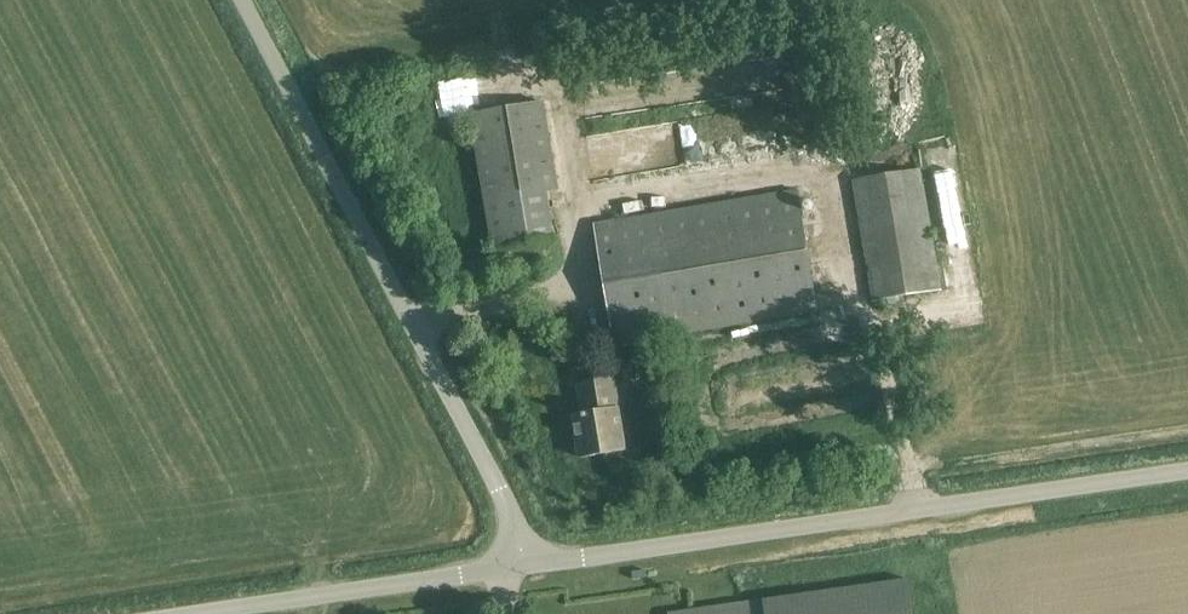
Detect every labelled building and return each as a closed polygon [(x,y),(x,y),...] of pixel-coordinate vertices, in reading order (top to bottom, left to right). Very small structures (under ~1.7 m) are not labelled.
[(559,191),(544,103),(471,115),(494,250),(550,240),(542,194),(559,191)] [(943,291),(923,169),(853,181),(874,303),(943,291)] [(817,311),(797,190),(594,223),(614,345),(817,311)] [(716,190),(677,194),(678,206),(717,202),(716,190)] [(700,348),(686,349),(687,361),(701,359),(700,348)] [(625,451),(613,379),(579,385),(584,415),(575,417),(581,458),(625,451)] [(907,582),(666,609),(667,613),(911,613),(907,582)]
